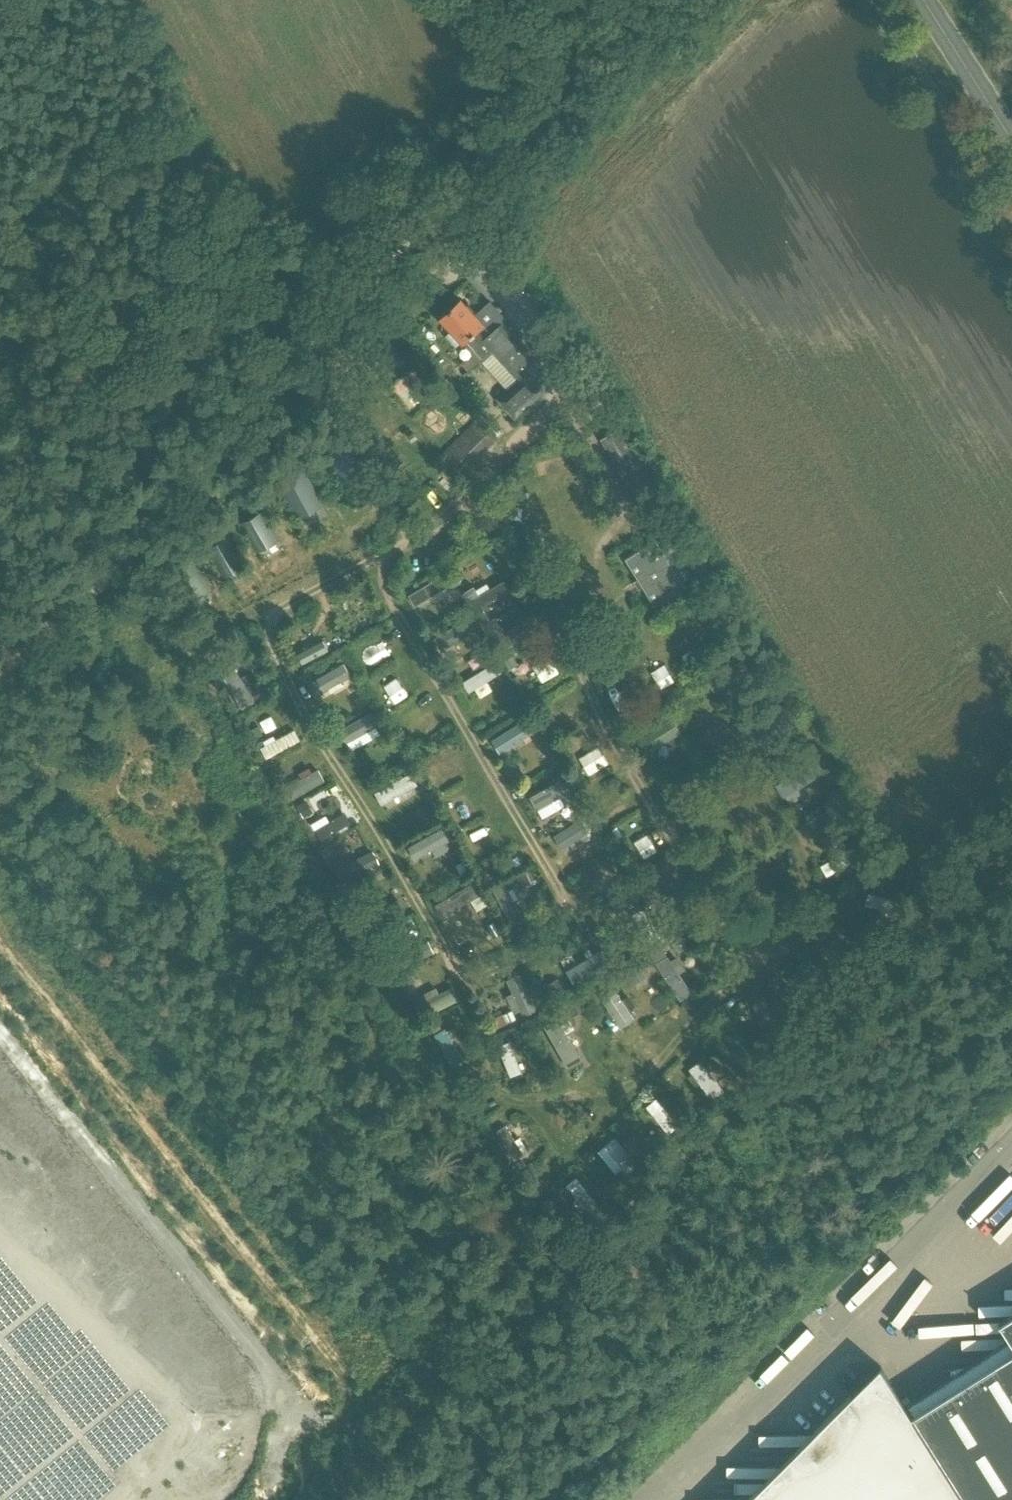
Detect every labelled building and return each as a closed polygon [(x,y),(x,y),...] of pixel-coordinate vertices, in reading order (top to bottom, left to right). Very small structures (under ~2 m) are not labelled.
[(498,399),(515,418),(546,390),(540,363),(503,322),(505,317),(490,301),(475,314),(461,298),(440,317),(452,330),(446,335),(456,345),(461,340),(471,351),(475,356),(478,359),(481,362),(492,352),(518,381),(498,399)] [(471,351),(459,362),(466,370),(478,359),(475,356),(471,351)] [(440,456),(458,478),(497,438),(477,419),(469,427),(440,456)] [(604,441),(639,496),(660,482),(626,427),(604,441)] [(325,451),(342,483),(367,469),(349,438),(325,451)] [(280,486),(297,517),(322,504),(304,472),(280,486)] [(500,510),(511,516),(517,503),(507,497),(500,510)] [(240,523),(256,550),(277,538),(261,511),(240,523)] [(522,540),(538,550),(546,538),(529,528),(522,540)] [(207,548),(222,575),(243,563),(227,536),(207,548)] [(653,543),(624,561),(655,611),(685,592),(680,585),(690,578),(682,565),(686,562),(681,554),(677,556),(669,543),(658,550),(653,543)] [(172,573),(188,600),(209,588),(193,561),(172,573)] [(413,597),(443,581),(437,570),(407,587),(413,597)] [(436,626),(449,647),(476,631),(463,610),(436,626)] [(498,620),(507,638),(523,630),(514,612),(498,620)] [(356,649),(365,662),(380,651),(371,639),(356,649)] [(333,656),(324,660),(332,676),(341,671),(333,656)] [(470,693),(487,683),(481,674),(494,666),(488,656),(458,674),(470,693)] [(526,689),(552,674),(543,660),(517,674),(526,689)] [(603,682),(611,699),(625,693),(617,675),(603,682)] [(483,722),(516,709),(511,698),(478,711),(483,722)] [(642,727),(655,750),(681,733),(668,712),(642,727)] [(288,721),(259,735),(265,747),(294,733),(288,721)] [(528,735),(510,745),(521,764),(539,754),(528,735)] [(781,792),(814,774),(805,757),(772,775),(781,792)] [(280,776),(285,788),(318,775),(313,763),(280,776)] [(376,801),(414,784),(406,766),(368,783),(376,801)] [(563,772),(526,786),(534,807),(571,793),(563,772)] [(304,815),(312,831),(344,817),(338,805),(322,812),(320,808),(304,815)] [(555,843),(582,827),(573,812),(546,829),(555,843)] [(335,874),(370,852),(350,820),(315,842),(335,874)] [(397,837),(404,855),(449,838),(442,820),(397,837)] [(832,847),(814,859),(825,876),(843,865),(832,847)] [(579,864),(587,882),(605,875),(597,856),(579,864)] [(423,889),(436,916),(479,896),(488,917),(516,904),(503,877),(482,886),(473,866),(423,889)] [(861,887),(858,897),(879,904),(882,893),(861,887)] [(679,906),(666,913),(674,928),(687,921),(679,906)] [(546,951),(556,977),(569,972),(559,946),(546,951)] [(659,973),(672,992),(683,984),(671,965),(659,973)] [(426,1002),(451,993),(447,981),(421,990),(426,1002)] [(500,1034),(488,1040),(505,1075),(517,1069),(500,1034)] [(568,1171),(556,1180),(577,1205),(589,1196),(568,1171)] [(911,1416),(880,1367),(746,1499),(1011,1499),(1011,1313),(998,1322),(1008,1339),(906,1404),(913,1415),(911,1416)]
